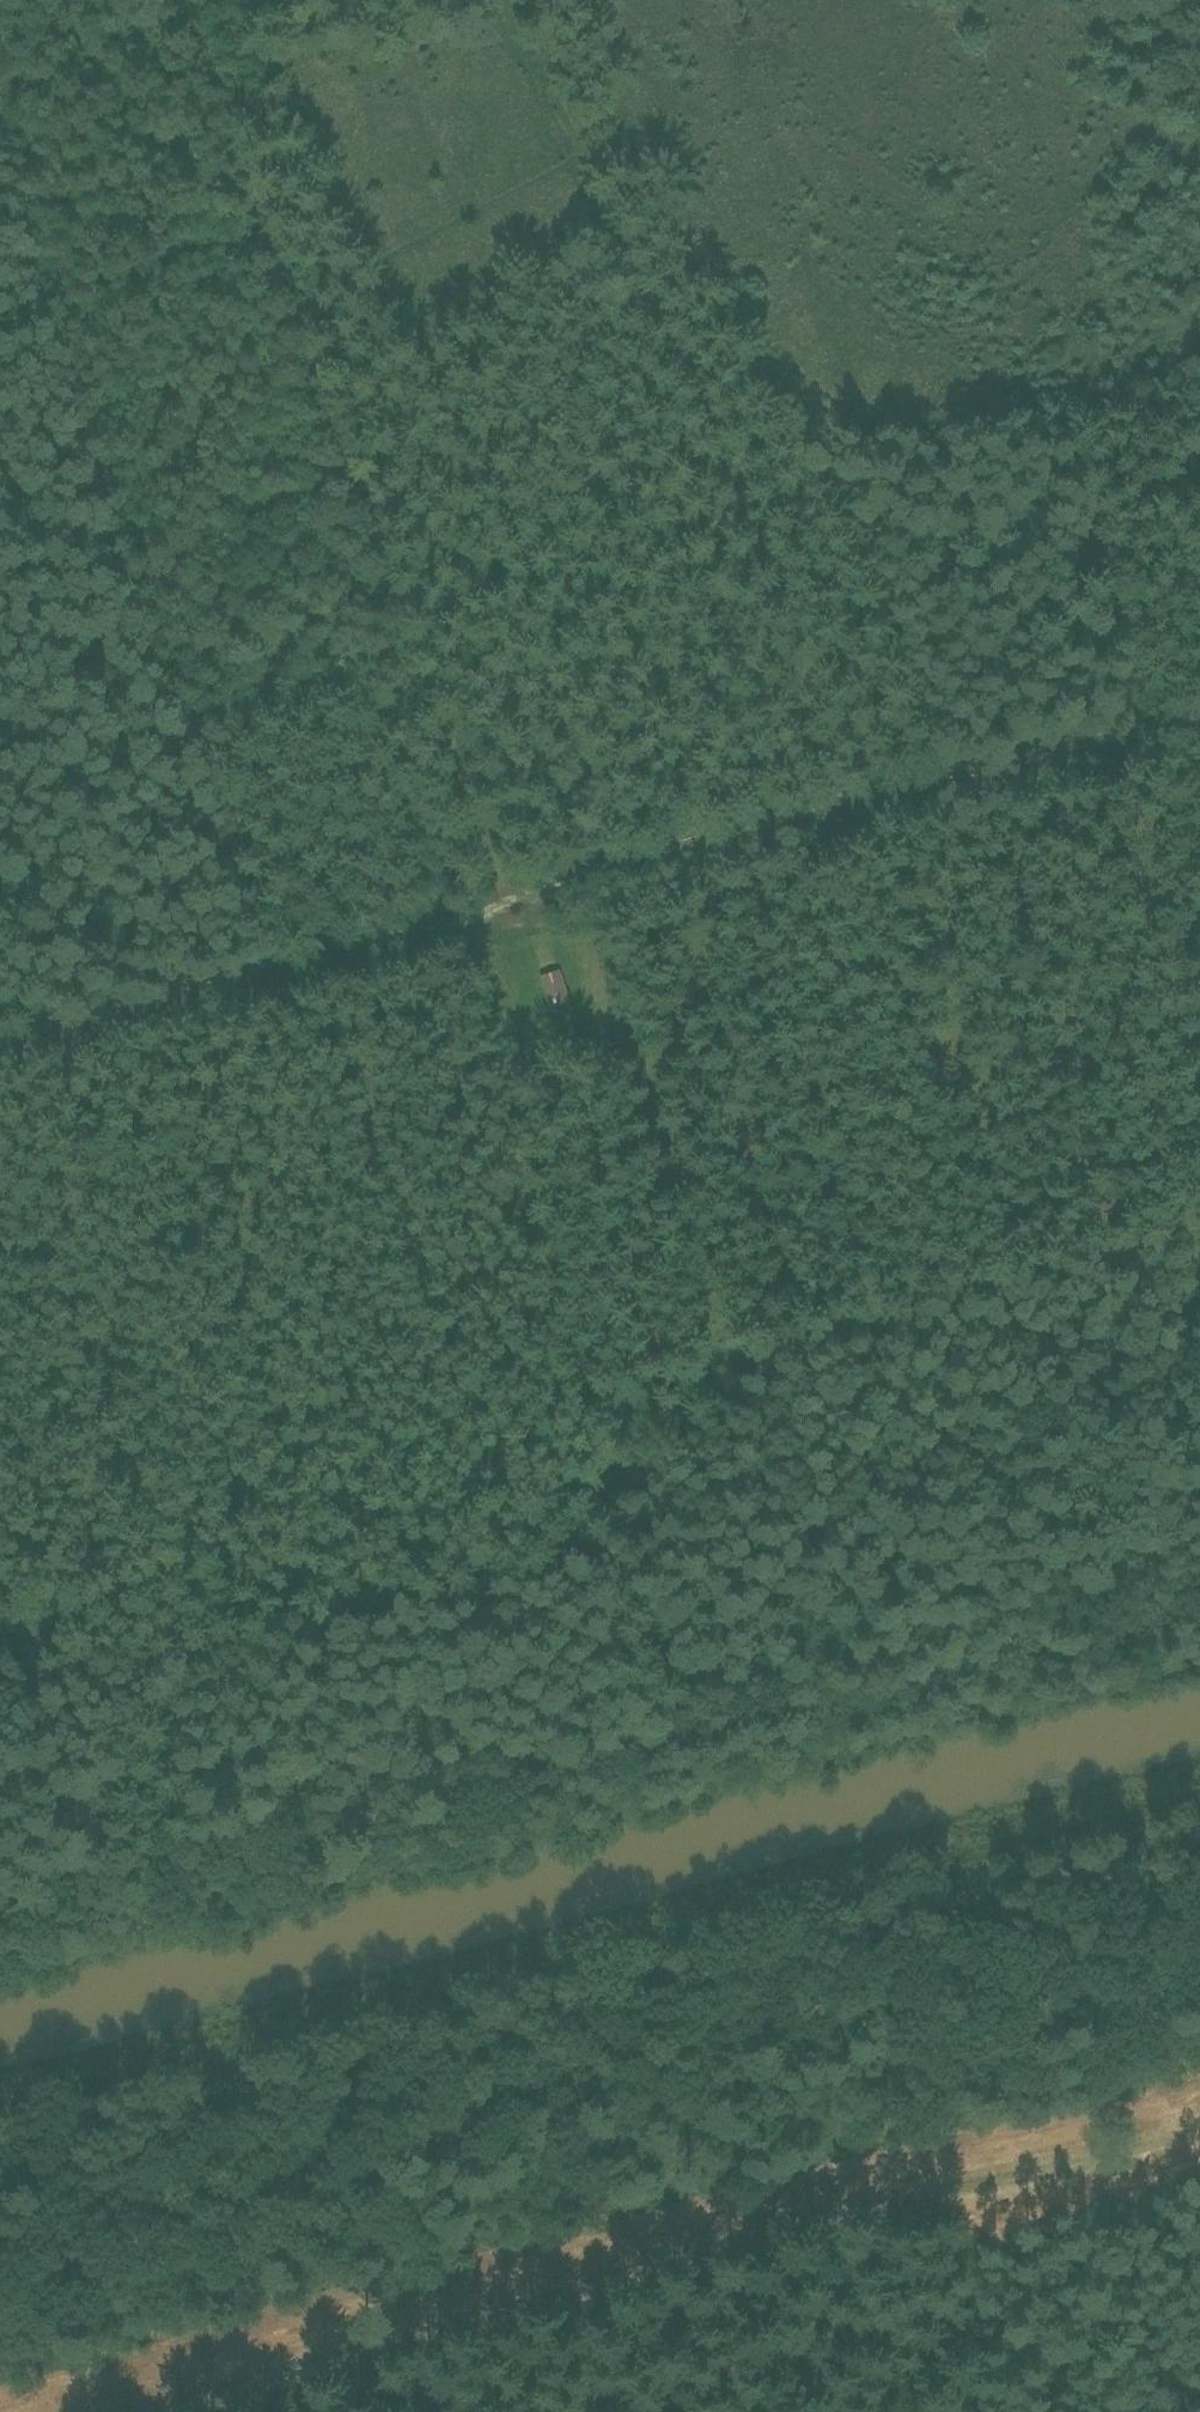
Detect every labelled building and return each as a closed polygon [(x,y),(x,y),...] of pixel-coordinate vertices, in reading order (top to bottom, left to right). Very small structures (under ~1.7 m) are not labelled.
[(545,974),(552,998),(572,991),(565,968),(545,974)]
